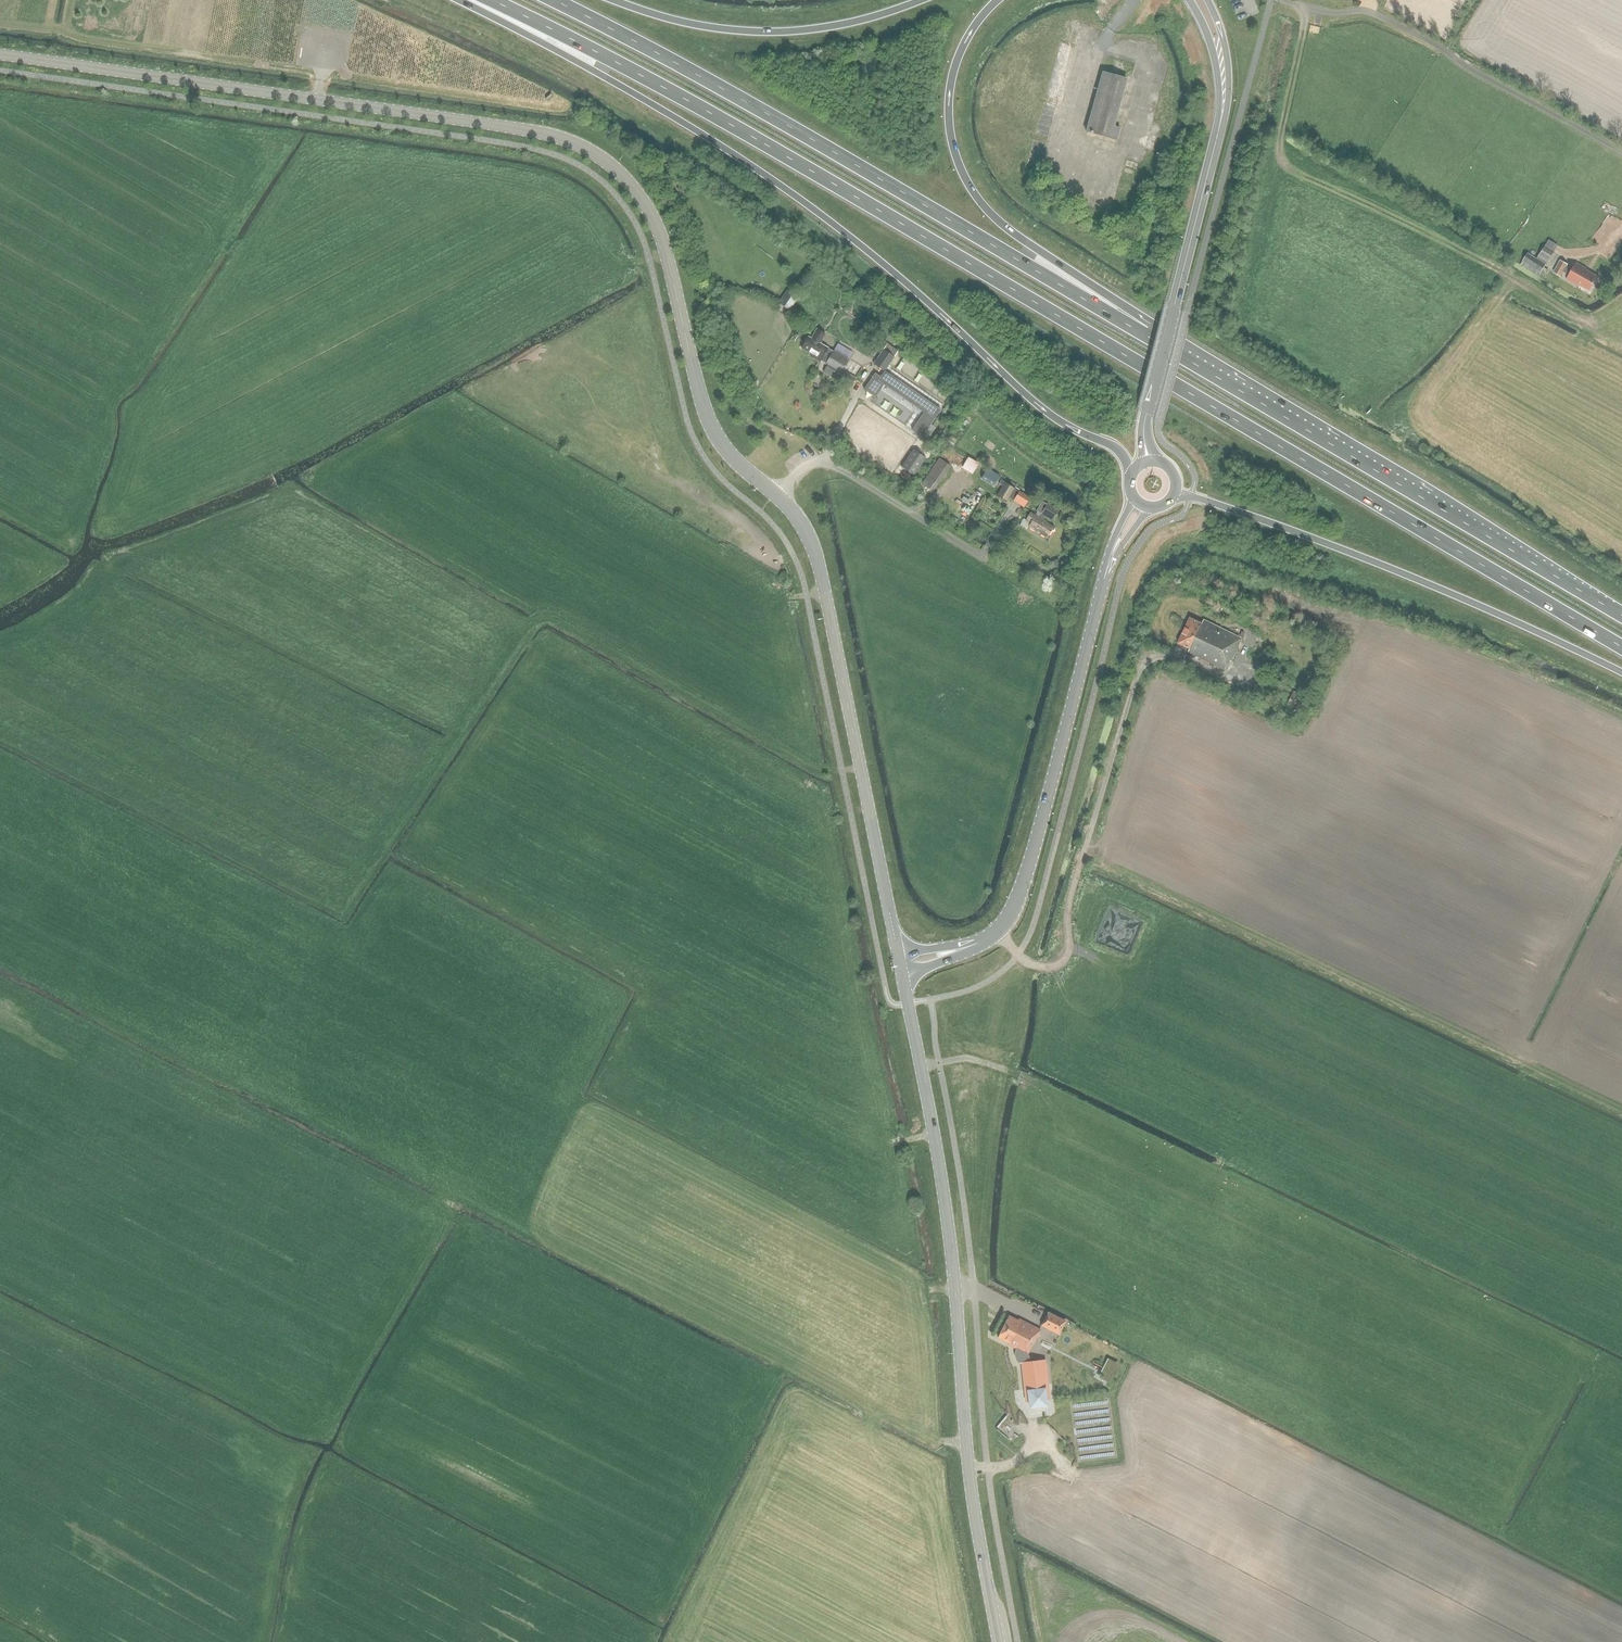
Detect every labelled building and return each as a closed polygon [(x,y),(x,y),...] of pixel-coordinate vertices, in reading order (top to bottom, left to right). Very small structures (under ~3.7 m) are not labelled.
[(1079,133),(1114,141),(1116,128),(1108,126),(1119,77),(1092,71),(1079,133)] [(1527,253),(1522,261),(1540,273),(1553,253),(1557,246),(1548,240),(1535,259),(1527,253)] [(1560,260),(1553,272),(1561,276),(1563,271),(1569,275),(1566,280),(1577,286),(1578,285),(1589,291),(1597,277),(1585,269),(1585,268),(1576,263),(1572,270),(1565,268),(1567,265),(1560,260)] [(790,293),(782,305),(789,310),(797,297),(790,293)] [(820,343),(825,334),(816,329),(811,338),(808,337),(801,348),(813,355),(811,357),(819,362),(821,358),(827,362),(825,364),(827,365),(823,372),(834,378),(835,377),(851,386),(855,378),(842,371),(848,360),(833,351),(827,348),(827,347),(820,343)] [(894,336),(886,331),(883,336),(890,341),(894,336)] [(873,364),(884,371),(898,351),(887,344),(873,364)] [(875,373),(864,389),(875,397),(883,384),(924,412),(912,430),(922,437),(940,410),(884,371),(880,377),(875,373)] [(913,449),(901,466),(914,475),(925,458),(913,449)] [(950,465),(938,457),(920,483),(932,491),(950,465)] [(977,463),(968,457),(962,468),(971,473),(977,463)] [(993,485),(999,475),(988,468),(981,478),(993,485)] [(998,484),(1002,486),(996,496),(1006,502),(1008,498),(1018,504),(1020,502),(1025,505),(1030,496),(1019,490),(1018,490),(1001,480),(998,484)] [(1058,511),(1042,501),(1036,511),(1037,512),(1036,514),(1030,511),(1025,521),(1030,524),(1028,528),(1046,539),(1055,526),(1044,519),(1045,517),(1052,521),(1058,511)] [(1051,569),(1059,565),(1056,560),(1049,563),(1051,569)] [(1245,632),(1237,628),(1234,634),(1204,619),(1202,622),(1190,617),(1178,642),(1190,648),(1188,651),(1224,669),(1229,660),(1231,661),(1245,632)] [(1288,705),(1300,710),(1305,699),(1293,694),(1288,705)] [(1048,1312),(1041,1325),(1058,1334),(1065,1321),(1048,1312)] [(1008,1316),(997,1337),(1009,1343),(1008,1344),(1016,1349),(1015,1351),(1015,1353),(1015,1355),(1015,1357),(1016,1359),(1017,1361),(1019,1363),(1018,1363),(1022,1363),(1026,1401),(1029,1401),(1029,1407),(1047,1405),(1046,1399),(1049,1399),(1045,1360),(1030,1361),(1027,1354),(1031,1346),(1032,1347),(1040,1330),(1021,1320),(1020,1321),(1008,1316)] [(1106,1399),(1070,1404),(1078,1457),(1114,1452),(1106,1399)]
